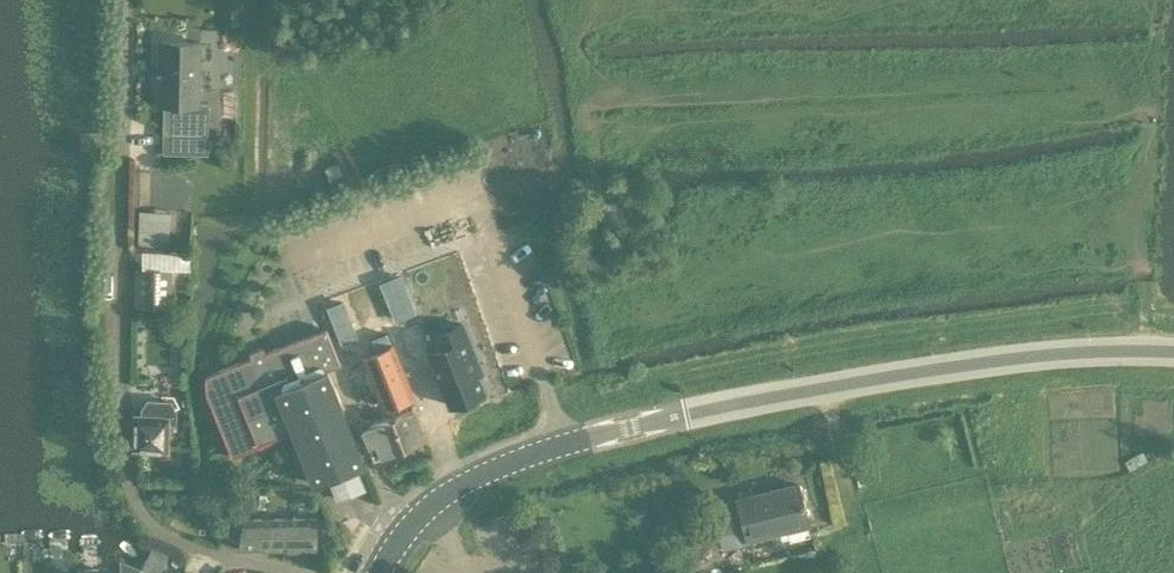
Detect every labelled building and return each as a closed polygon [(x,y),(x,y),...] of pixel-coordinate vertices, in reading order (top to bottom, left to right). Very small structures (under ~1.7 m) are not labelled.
[(238,6),(223,6),(223,23),(237,23),(238,6)] [(158,65),(158,79),(159,79),(159,105),(179,105),(179,134),(209,134),(210,104),(199,104),(200,42),(160,41),(160,65),(158,65)] [(187,140),(186,154),(209,155),(209,140),(187,140)] [(166,307),(167,269),(138,268),(138,306),(166,307)] [(399,275),(382,283),(396,318),(414,311),(399,275)] [(356,337),(342,302),(329,307),(343,342),(356,337)] [(429,350),(450,404),(483,391),(476,373),(481,371),(462,322),(435,333),(441,346),(429,350)] [(355,464),(365,461),(327,368),(340,363),(326,328),(206,376),(206,390),(211,403),(229,453),(281,434),(280,431),(289,428),(312,482),(327,476),(337,499),(365,487),(355,464)] [(376,387),(384,406),(411,395),(386,332),(373,338),(378,350),(364,356),(369,370),(366,371),(373,388),(376,387)] [(141,416),(134,416),(134,448),(167,448),(167,420),(174,420),(174,408),(169,400),(146,400),(141,408),(141,416)] [(736,499),(712,505),(719,533),(744,528),(747,541),(780,533),(778,528),(785,526),(787,533),(794,537),(809,533),(807,526),(808,525),(797,484),(735,499),(736,499)] [(238,548),(315,547),(315,517),(244,517),(238,548)] [(169,553),(153,544),(141,568),(140,567),(140,569),(140,572),(158,572),(169,553)] [(119,559),(120,567),(120,571),(120,572),(140,572),(140,569),(140,567),(119,559)]
